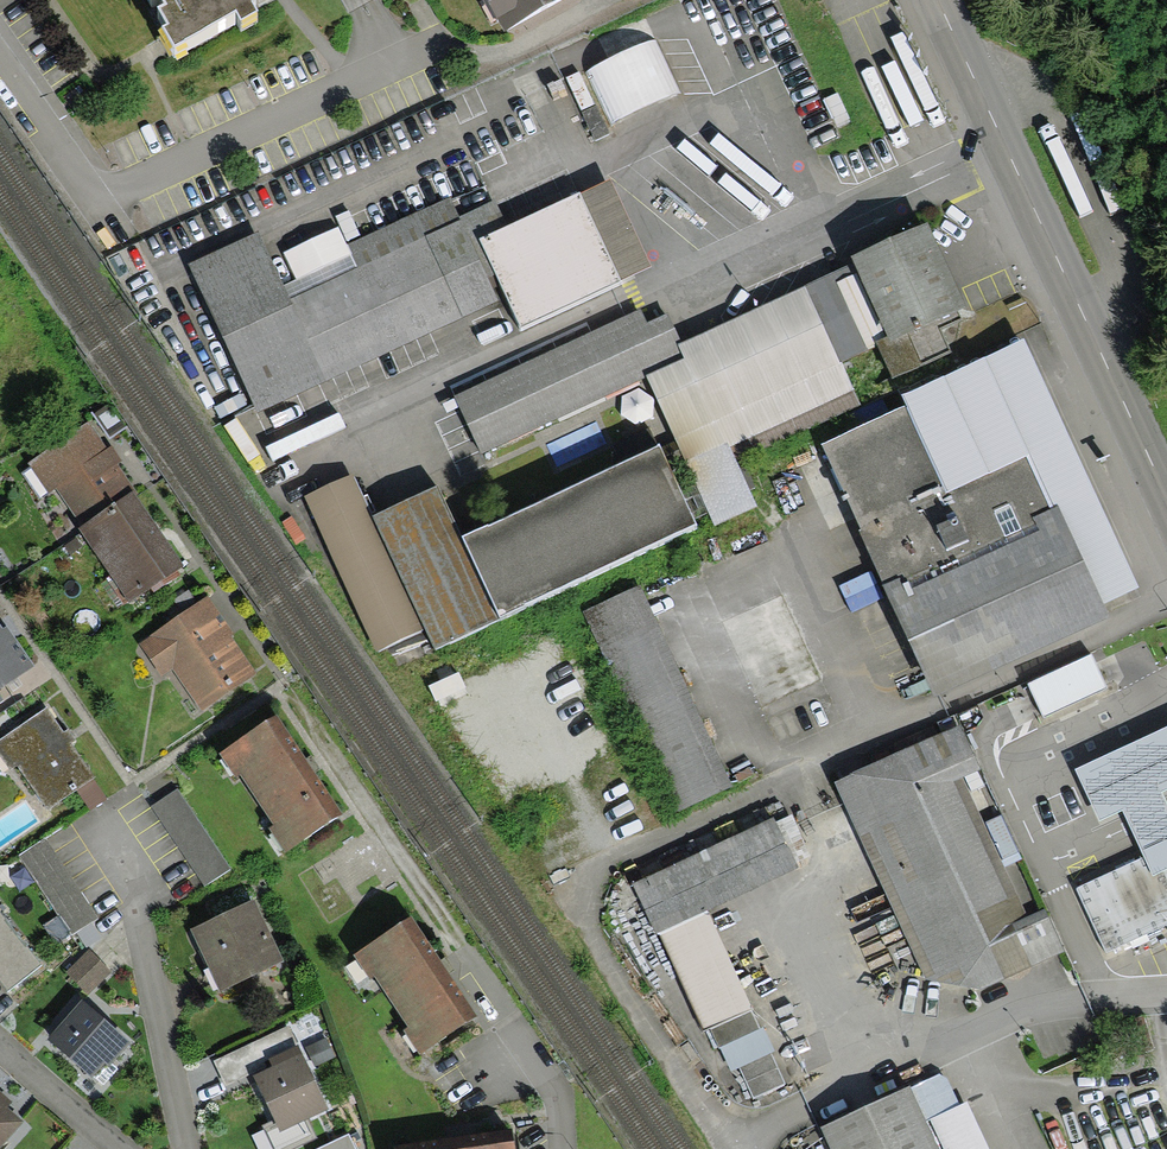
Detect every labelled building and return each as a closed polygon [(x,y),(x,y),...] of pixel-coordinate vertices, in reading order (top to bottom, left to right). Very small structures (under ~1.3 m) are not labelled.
[(166,4),(158,8),(167,24),(164,26),(174,45),(236,13),(240,20),(258,10),(255,3),(256,2),(255,0),(164,0),(166,4)] [(501,29),(555,0),(485,0),(501,29)] [(518,329),(640,272),(605,198),(483,255),(518,329)] [(256,410),(489,303),(450,220),(276,300),(253,249),(194,276),(256,410)] [(677,364),(646,378),(713,525),(750,509),(727,460),(851,404),(834,365),(882,343),(894,371),(940,350),(931,330),(960,316),(930,249),(677,364)] [(653,312),(459,402),(484,453),(646,378),(677,364),(653,312)] [(1030,361),(827,454),(934,687),(1137,595),(1030,361)] [(34,467),(78,533),(129,499),(84,433),(34,467)] [(692,539),(654,457),(463,545),(501,627),(692,539)] [(496,624),(435,497),(368,529),(349,488),(307,508),(376,652),(423,629),(435,653),(496,624)] [(129,499),(78,533),(125,603),(176,569),(129,499)] [(726,792),(640,604),(611,617),(697,805),(726,792)] [(195,708),(248,673),(204,606),(141,647),(162,679),(171,673),(195,708)] [(21,670),(0,639),(0,684),(21,670)] [(1092,660),(1028,690),(1043,721),(1107,691),(1092,660)] [(45,716),(0,743),(0,758),(8,771),(14,767),(27,789),(33,786),(46,807),(86,783),(45,716)] [(286,855),(336,822),(273,727),(223,759),(286,855)] [(959,733),(836,791),(942,1012),(1061,955),(1042,915),(1026,923),(959,783),(978,774),(959,733)] [(1104,958),(1166,928),(1166,812),(1162,800),(1166,798),(1166,733),(1078,776),(1100,823),(1119,814),(1142,863),(1074,895),(1104,958)] [(226,873),(175,796),(153,810),(204,888),(226,873)] [(792,875),(768,823),(633,885),(656,936),(792,875)] [(43,844),(17,861),(67,937),(93,920),(43,844)] [(276,966),(250,909),(190,937),(216,993),(276,966)] [(36,968),(0,923),(0,980),(8,990),(36,968)] [(473,1023),(409,928),(357,962),(421,1057),(473,1023)] [(106,979),(89,957),(65,977),(82,998),(106,979)] [(121,1044),(80,1013),(53,1049),(94,1080),(121,1044)] [(263,1045),(221,1064),(230,1083),(272,1064),(263,1045)] [(310,1069),(331,1059),(324,1045),(304,1055),(310,1069)] [(299,1065),(257,1083),(279,1132),(320,1114),(299,1065)] [(822,1135),(828,1148),(983,1148),(949,1076),(822,1135)] [(15,1123),(0,1111),(0,1140),(15,1123)] [(441,1148),(510,1148),(508,1139),(441,1148)]
